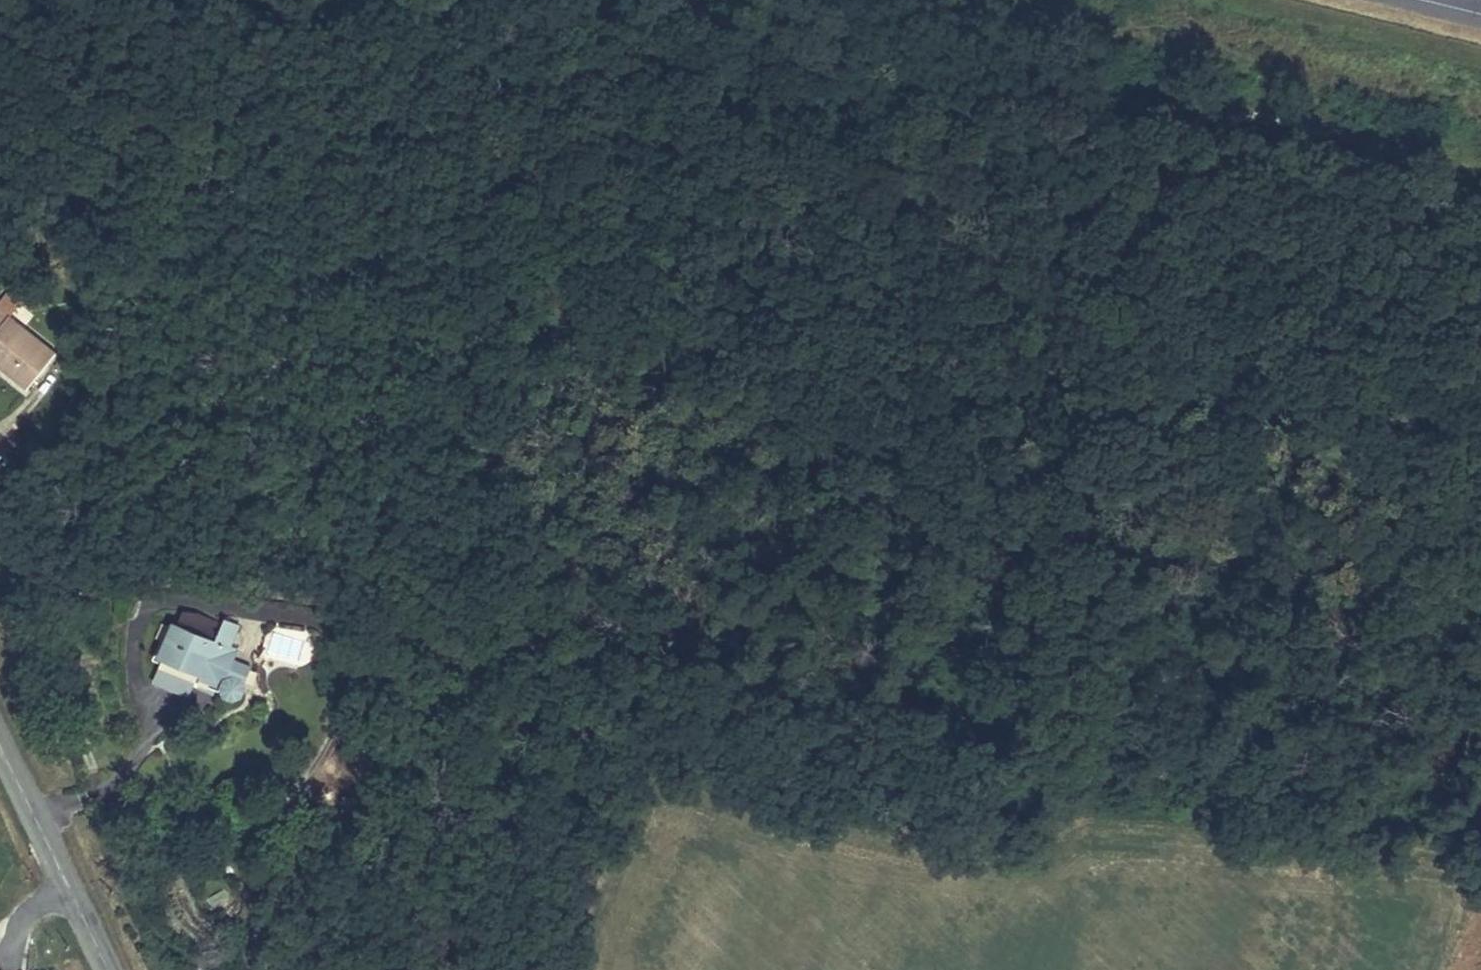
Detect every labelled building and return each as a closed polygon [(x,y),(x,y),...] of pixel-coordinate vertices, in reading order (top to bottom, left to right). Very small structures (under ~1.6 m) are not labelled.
[(21,402),(54,362),(0,315),(0,384),(21,402)] [(200,621),(191,617),(185,632),(179,629),(164,664),(165,664),(202,680),(199,686),(222,696),(230,678),(237,662),(241,652),(235,649),(244,627),(229,621),(226,628),(202,617),(200,621)] [(300,673),(307,642),(267,632),(260,664),(300,673)] [(253,669),(237,662),(230,678),(246,685),(253,669)] [(202,680),(165,664),(154,689),(191,704),(199,686),(202,680)]
